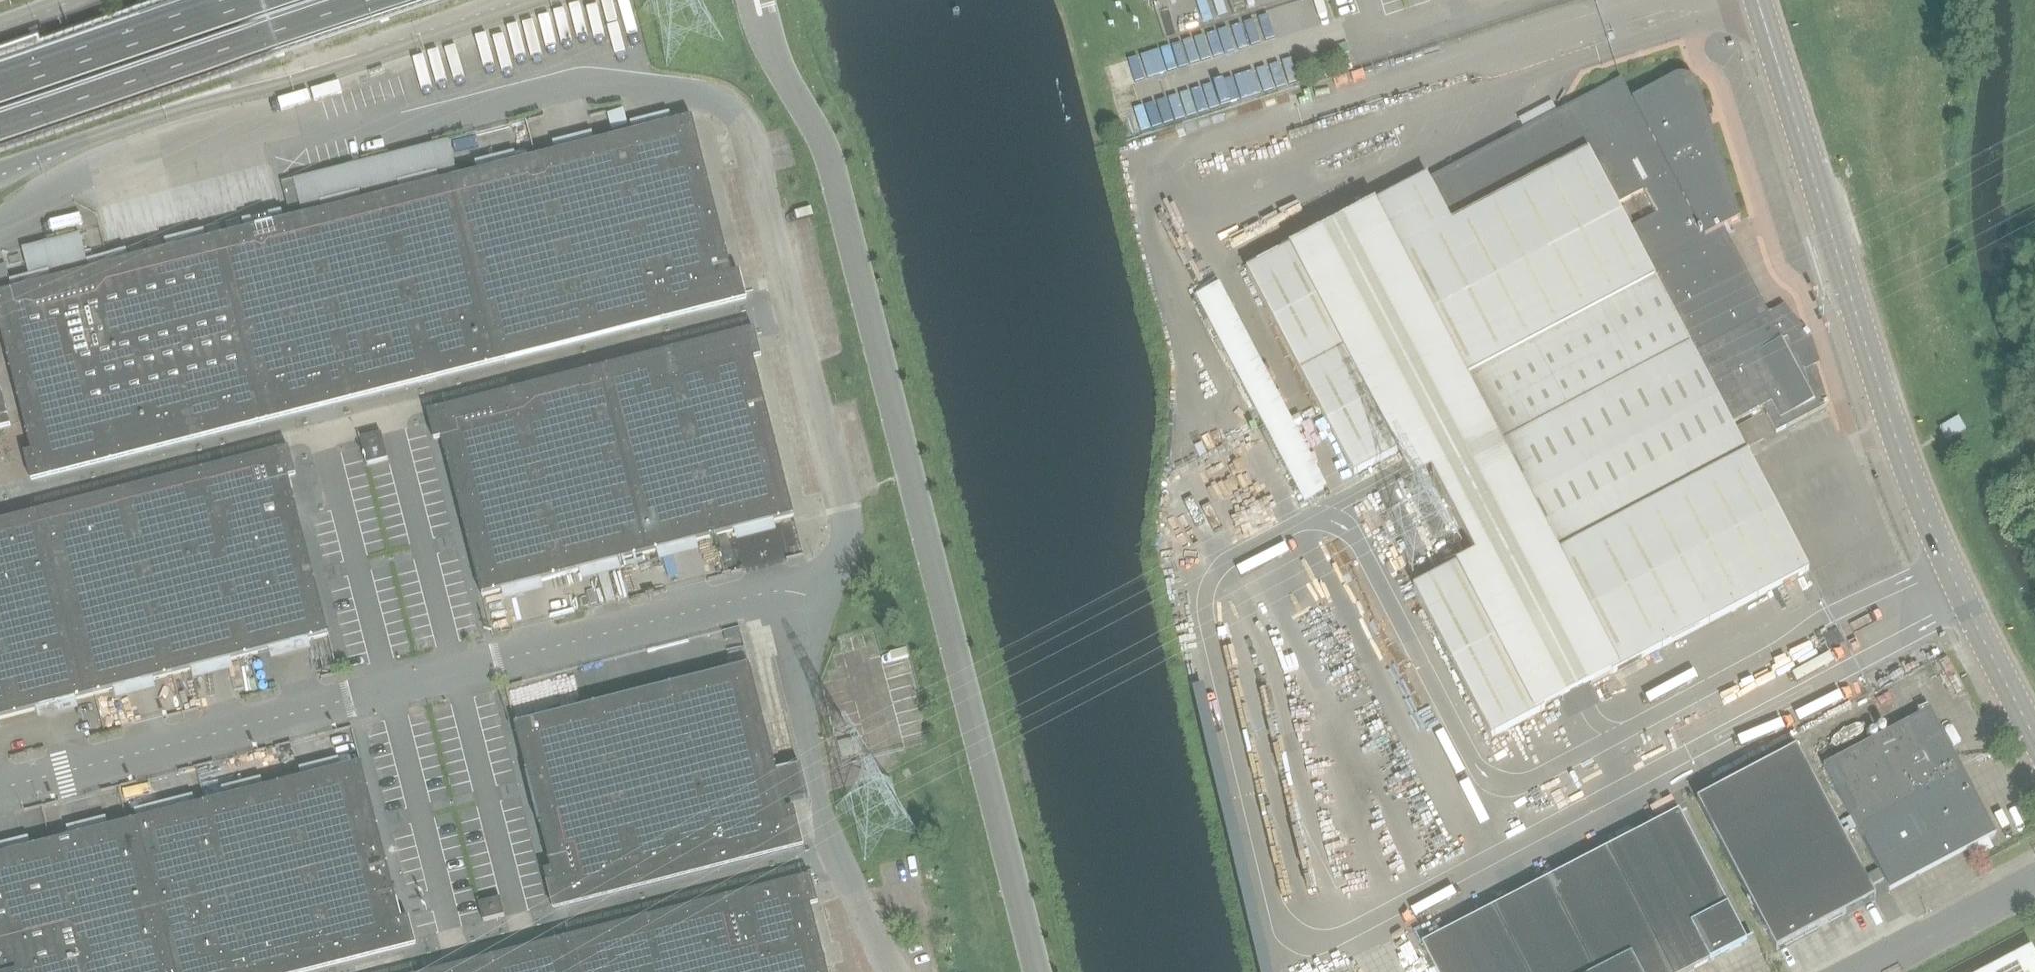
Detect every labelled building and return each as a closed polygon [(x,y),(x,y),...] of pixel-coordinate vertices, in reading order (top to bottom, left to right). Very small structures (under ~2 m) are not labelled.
[(1632,101),(1621,80),(1429,181),(1427,178),(1366,209),(1611,675),(1809,571),(1748,455),(1749,454),(1748,452),(1746,453),(1731,424),(1763,408),(1776,433),(1828,405),(1809,345),(1804,346),(1797,342),(1797,341),(1796,334),(1783,307),(1768,314),(1724,230),(1740,221),(1699,91),(1697,87),(1695,84),(1692,81),(1689,79),(1685,78),(1681,78),(1677,78),(1673,80),(1632,101)] [(608,115),(612,132),(628,128),(624,111),(608,115)] [(633,135),(615,140),(660,316),(662,324),(747,302),(743,288),(739,275),(732,276),(692,120),(676,124),(672,125),(633,135)] [(662,324),(660,316),(615,140),(595,145),(555,155),(538,159),(538,160),(537,160),(583,336),(585,343),(662,324)] [(517,165),(478,175),(460,179),(505,355),(507,363),(585,343),(583,336),(537,160),(517,165)] [(321,215),(311,176),(281,184),(291,222),(305,219),(321,215)] [(507,363),(505,355),(460,179),(382,199),(428,375),(430,383),(507,363)] [(430,383),(428,375),(382,199),(321,215),(305,219),(350,395),(352,403),(430,383)] [(1366,209),(1246,273),(1353,476),(1397,453),(1417,443),(1432,473),(1489,443),(1366,209)] [(352,403),(350,395),(305,219),(291,222),(285,224),(283,224),(281,225),(279,215),(265,218),(268,228),(265,229),(264,229),(262,230),(259,220),(246,223),(248,233),(246,234),(245,234),(242,235),(240,225),(226,228),(229,238),(227,239),(273,414),(275,422),(352,403)] [(227,239),(225,239),(223,240),(221,230),(207,233),(210,243),(207,244),(206,244),(204,245),(201,235),(188,238),(190,248),(189,249),(186,249),(184,250),(182,240),(168,243),(171,253),(169,254),(168,254),(165,255),(162,245),(149,248),(151,258),(150,258),(195,434),(197,442),(275,422),(273,414),(227,239)] [(197,442),(195,434),(150,258),(149,259),(148,259),(146,260),(143,249),(129,253),(132,263),(130,264),(129,264),(126,265),(124,254),(110,258),(113,267),(110,268),(109,268),(89,273),(72,278),(118,454),(120,462),(197,442)] [(118,454),(72,278),(0,296),(0,328),(32,454),(25,456),(26,459),(32,484),(96,468),(120,462),(118,454)] [(1307,501),(1333,488),(1227,281),(1202,294),(1307,501)] [(671,361),(716,537),(793,518),(794,517),(754,361),(761,359),(754,332),(669,354),(671,361)] [(715,538),(716,537),(671,361),(669,354),(591,374),(592,381),(637,557),(715,538)] [(482,597),(637,557),(592,381),(591,374),(427,415),(435,443),(442,441),(482,597)] [(10,426),(1,390),(0,390),(0,428),(10,426)] [(1939,429),(1943,436),(1946,442),(1966,431),(1958,418),(1939,429)] [(1737,430),(1748,450),(1764,441),(1753,421),(1737,430)] [(388,461),(381,435),(360,440),(367,466),(388,461)] [(1476,556),(1414,589),(1493,737),(1611,675),(1489,443),(1432,473),(1476,556)] [(204,480),(249,656),(250,656),(328,636),(329,636),(289,480),(296,478),(289,452),(289,451),(272,455),(202,473),(204,480)] [(125,492),(127,500),(172,676),(173,676),(249,656),(204,480),(202,473),(125,492)] [(49,519),(94,696),(95,696),(172,676),(127,500),(125,492),(47,512),(49,519)] [(94,696),(49,519),(47,512),(0,524),(0,720),(94,696)] [(789,823),(749,667),(671,687),(718,870),(803,849),(796,821),(789,823)] [(554,912),(718,870),(671,687),(516,726),(515,726),(555,882),(547,884),(554,912)] [(1889,891),(1995,834),(1930,711),(1824,767),(1879,871),(1865,878),(1870,889),(1884,881),(1889,891)] [(1865,878),(1797,750),(1697,802),(1776,951),(1876,899),(1870,889),(1865,878)] [(205,805),(173,813),(214,971),(319,971),(416,947),(409,920),(401,922),(362,766),(205,805)] [(1422,945),(1436,971),(1690,971),(1746,943),(1679,812),(1422,945)] [(173,813),(79,837),(114,971),(214,971),(173,813)] [(51,844),(0,857),(0,918),(3,930),(14,971),(114,971),(79,837),(51,844)] [(825,966),(811,908),(818,906),(815,895),(811,879),(803,880),(785,885),(748,895),(734,898),(726,900),(728,907),(744,971),(827,971),(825,966)] [(483,922),(504,917),(500,900),(479,905),(483,922)] [(650,927),(661,971),(744,971),(728,907),(726,900),(669,915),(656,918),(648,920),(650,927)] [(650,927),(648,920),(591,934),(570,940),(572,947),(578,971),(661,971),(650,927)] [(3,930),(0,930),(0,971),(14,971),(3,930)] [(1291,971),(1331,971),(1389,948),(1383,934),(1291,971)] [(494,967),(495,971),(578,971),(572,947),(570,940),(492,960),(494,967)] [(2032,950),(1990,971),(2034,971),(2034,956),(2032,950)] [(494,967),(492,960),(443,971),(495,971),(494,967)]
